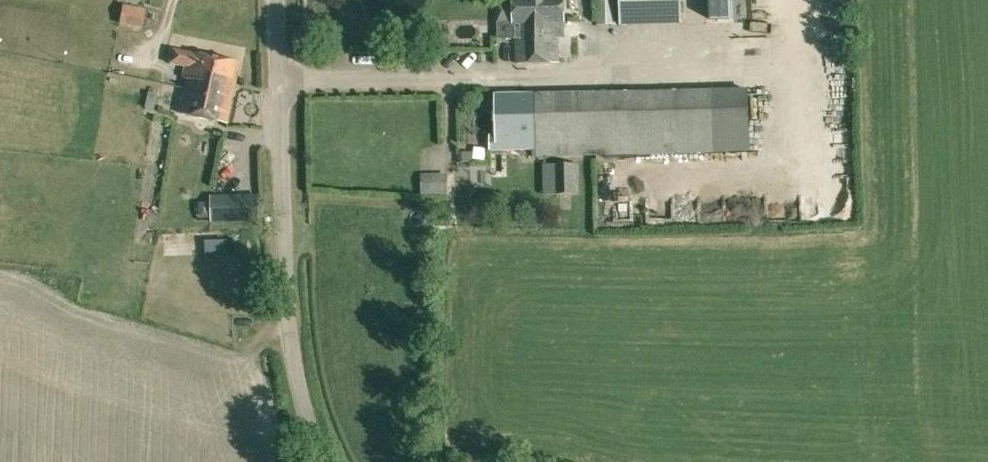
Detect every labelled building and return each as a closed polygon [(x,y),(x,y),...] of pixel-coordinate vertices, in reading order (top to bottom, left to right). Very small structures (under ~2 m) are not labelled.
[(517,63),(558,62),(558,37),(564,37),(563,0),(495,0),(496,23),(516,22),(517,63)] [(598,26),(615,26),(615,0),(607,0),(597,0),(598,26)] [(620,26),(681,25),(681,0),(619,0),(620,26)] [(709,17),(729,16),(728,0),(709,0),(709,17)] [(143,27),(146,11),(122,6),(118,22),(143,27)] [(179,112),(226,121),(238,62),(171,48),(168,63),(184,66),(182,77),(186,78),(179,112)] [(533,149),(533,156),(749,151),(748,88),(494,94),(495,136),(488,136),(489,150),(533,149)] [(472,162),(472,153),(459,154),(459,163),(472,162)] [(540,165),(542,195),(577,194),(576,163),(540,165)] [(433,175),(430,188),(449,193),(452,180),(433,175)] [(734,188),(735,201),(748,200),(748,188),(734,188)] [(211,197),(211,221),(259,220),(259,196),(211,197)] [(227,253),(226,243),(209,244),(209,254),(227,253)]
